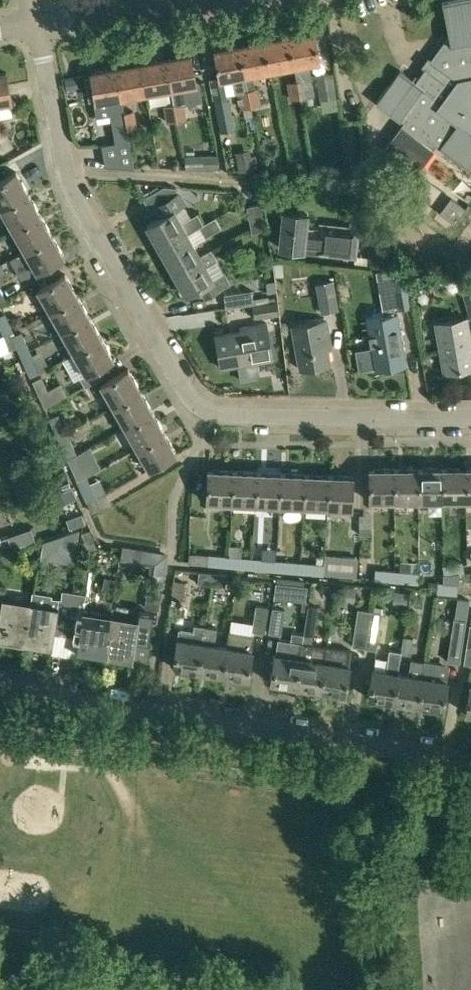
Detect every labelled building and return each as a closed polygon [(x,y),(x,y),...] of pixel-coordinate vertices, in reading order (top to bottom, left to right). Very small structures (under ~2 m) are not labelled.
[(443,1),(450,41),(436,61),(440,64),(434,73),(425,67),(415,80),(400,68),(376,100),(404,121),(384,148),(416,172),(436,144),(470,170),(470,0),(447,0),(443,1)] [(297,80),(300,97),(315,94),(309,62),(319,60),(314,32),(289,37),(294,64),(297,80)] [(265,41),(270,69),(294,64),(289,37),(265,41)] [(240,46),(245,74),(270,69),(265,41),(240,46)] [(243,108),(245,117),(253,115),(252,106),(248,89),(245,74),(240,46),(215,51),(220,78),(233,76),(236,92),(238,92),(241,108),(243,108)] [(166,60),(171,87),(173,103),(185,101),(185,103),(202,100),(198,80),(196,81),(191,55),(166,60)] [(141,64),(146,92),(171,87),(166,60),(141,64)] [(117,68),(122,96),(146,92),(141,64),(117,68)] [(122,96),(117,68),(92,73),(97,100),(110,98),(117,143),(102,146),(105,165),(134,168),(128,129),(125,111),(122,96)] [(11,101),(6,72),(0,73),(0,103),(11,101)] [(316,75),(320,99),(338,96),(334,72),(316,75)] [(70,78),(65,79),(66,88),(72,88),(76,87),(75,77),(70,78)] [(300,97),(297,80),(287,82),(289,99),(300,97)] [(248,89),(252,106),(262,105),(258,87),(248,89)] [(173,103),(176,120),(187,118),(185,103),(185,101),(173,103)] [(219,131),(234,128),(229,101),(214,103),(219,131)] [(163,105),(166,122),(176,120),(173,103),(163,105)] [(125,111),(128,129),(138,127),(135,110),(125,111)] [(235,153),(238,167),(252,164),(249,151),(235,153)] [(216,168),(215,155),(205,155),(206,168),(216,168)] [(262,162),(264,175),(278,173),(276,160),(262,162)] [(1,208),(28,193),(16,172),(0,181),(0,207),(1,208)] [(147,224),(161,248),(188,232),(199,226),(203,223),(197,212),(181,221),(174,209),(186,203),(179,192),(176,186),(164,186),(143,197),(150,209),(155,206),(160,216),(147,224)] [(1,208),(12,229),(40,214),(28,193),(1,208)] [(440,212),(455,223),(466,208),(451,196),(440,212)] [(247,206),(251,225),(264,217),(261,203),(247,206)] [(304,250),(356,255),(358,233),(306,228),(308,213),(284,210),(281,246),(304,248),(304,250)] [(12,229),(24,250),(52,234),(40,214),(12,229)] [(203,223),(199,226),(205,236),(220,227),(214,217),(203,223)] [(251,225),(252,230),(266,228),(264,217),(251,225)] [(161,248),(174,270),(200,255),(194,243),(188,232),(161,248)] [(24,250),(36,271),(64,256),(52,234),(24,250)] [(366,240),(371,267),(385,264),(380,237),(366,240)] [(200,286),(206,296),(231,282),(211,248),(200,255),(174,270),(187,293),(200,286)] [(367,265),(368,256),(355,255),(354,264),(367,265)] [(275,263),(276,275),(284,275),(282,262),(275,263)] [(25,290),(35,285),(28,272),(18,278),(25,290)] [(37,290),(49,311),(78,295),(66,274),(37,290)] [(410,290),(430,287),(428,276),(407,274),(408,275),(410,290)] [(392,277),(397,309),(413,306),(410,290),(408,275),(392,277)] [(315,283),(321,312),(340,309),(334,279),(315,283)] [(276,291),(275,280),(266,281),(268,292),(276,291)] [(224,293),(226,307),(254,303),(252,289),(224,293)] [(470,317),(470,289),(462,291),(470,317)] [(49,311),(61,332),(90,316),(78,295),(49,311)] [(253,304),(255,318),(278,314),(277,301),(253,304)] [(3,335),(13,331),(5,311),(0,313),(0,328),(3,335)] [(368,318),(377,371),(408,365),(399,313),(368,318)] [(15,328),(21,326),(23,321),(18,316),(13,318),(11,324),(15,328)] [(61,332),(73,353),(102,336),(90,316),(61,332)] [(446,372),(470,368),(470,336),(468,317),(437,323),(446,372)] [(294,325),(302,369),(331,364),(327,342),(332,341),(327,319),(294,325)] [(216,334),(221,367),(275,358),(269,322),(240,327),(241,330),(216,334)] [(11,336),(19,354),(31,349),(22,331),(11,336)] [(79,376),(84,387),(103,376),(98,367),(114,358),(102,336),(73,353),(84,372),(79,376)] [(32,354),(22,358),(30,376),(40,372),(32,354)] [(101,384),(113,406),(141,389),(129,368),(101,384)] [(40,398),(44,407),(67,394),(61,381),(48,388),(42,375),(32,380),(40,398)] [(113,406),(125,427),(153,411),(141,389),(113,406)] [(125,427),(136,448),(165,432),(153,411),(125,427)] [(49,418),(57,436),(67,431),(59,413),(49,418)] [(136,448),(149,470),(177,454),(165,432),(136,448)] [(59,440),(67,458),(77,453),(69,435),(59,440)] [(69,462),(77,481),(87,477),(78,457),(69,462)] [(370,467),(370,499),(395,499),(395,467),(370,467)] [(395,467),(395,499),(419,499),(419,467),(395,467)] [(419,467),(419,499),(443,499),(443,467),(419,467)] [(443,467),(443,499),(467,499),(467,467),(443,467)] [(208,500),(232,501),(234,469),(210,468),(208,500)] [(232,501),(256,503),(258,470),(234,469),(232,501)] [(256,503),(280,504),(282,471),(258,470),(256,503)] [(280,504),(304,505),(305,472),(282,471),(280,504)] [(304,505),(328,506),(329,473),(305,472),(304,505)] [(328,506),(352,507),(354,475),(329,473),(328,506)] [(81,490),(92,512),(112,503),(106,492),(97,496),(92,485),(81,490)] [(76,497),(72,487),(58,492),(62,503),(76,497)] [(267,521),(266,506),(242,509),(243,523),(267,521)] [(81,530),(84,538),(90,536),(88,528),(81,530)] [(76,553),(79,529),(43,541),(42,548),(76,553)] [(12,548),(8,536),(0,538),(0,553),(12,548)] [(232,566),(253,568),(253,557),(242,556),(243,546),(230,545),(229,555),(229,566),(232,566)] [(189,562),(229,566),(229,555),(209,553),(209,555),(189,554),(189,562)] [(324,563),(323,574),(354,577),(356,557),(325,554),(324,563)] [(253,568),(276,570),(277,559),(253,557),(253,568)] [(279,570),(299,572),(300,561),(280,560),(279,570)] [(303,572),(323,574),(324,563),(304,561),(303,572)] [(443,564),(445,575),(464,571),(462,561),(443,564)] [(375,579),(395,580),(396,570),(376,568),(375,579)] [(198,583),(209,584),(211,572),(199,570),(198,583)] [(399,581),(419,583),(419,572),(400,570),(399,581)] [(209,584),(226,586),(227,573),(211,572),(209,584)] [(113,591),(116,579),(105,576),(102,588),(113,591)] [(427,579),(427,588),(437,588),(437,579),(427,579)] [(171,597),(184,599),(186,582),(174,580),(171,597)] [(274,597),(287,598),(287,597),(289,582),(276,581),(275,595),(274,597)] [(437,592),(457,594),(458,583),(438,581),(437,592)] [(157,609),(160,587),(147,585),(143,606),(157,609)] [(345,585),(343,594),(356,596),(357,587),(345,585)] [(23,643),(29,601),(2,596),(3,589),(0,588),(0,639),(23,643)] [(52,633),(64,635),(71,591),(63,589),(61,598),(52,596),(52,594),(33,591),(31,601),(29,601),(23,643),(50,647),(52,633)] [(408,592),(395,590),(393,601),(406,603),(408,592)] [(74,651),(103,655),(110,614),(83,609),(85,593),(71,591),(64,635),(77,637),(74,651)] [(252,630),(265,632),(269,606),(256,604),(252,630)] [(294,685),(319,689),(326,646),(312,643),(318,606),(308,604),(303,634),(302,634),(294,685)] [(273,607),(269,632),(281,634),(285,609),(273,607)] [(352,645),(363,647),(369,610),(358,608),(352,645)] [(447,660),(460,662),(467,619),(466,619),(467,610),(461,609),(460,618),(454,617),(447,660)] [(363,647),(376,649),(382,612),(369,610),(363,647)] [(103,655),(131,660),(133,646),(147,648),(152,613),(138,611),(137,618),(110,614),(103,655)] [(439,638),(439,623),(426,623),(426,638),(439,638)] [(172,666),(196,670),(203,625),(195,624),(194,630),(178,628),(176,637),(172,666)] [(196,670),(222,674),(226,645),(215,643),(217,627),(203,625),(196,670)] [(222,674),(246,678),(253,634),(229,630),(227,645),(226,645),(222,674)] [(269,682),(294,685),(302,634),(292,632),(291,640),(278,638),(276,653),(274,652),(269,682)] [(400,650),(400,653),(411,654),(414,637),(403,635),(401,650),(400,650)] [(319,689),(344,693),(351,649),(326,646),(319,689)] [(397,672),(400,653),(400,650),(388,649),(385,670),(372,668),(367,696),(392,701),(397,672)] [(392,701),(417,704),(424,661),(411,659),(409,673),(397,672),(392,701)] [(417,704),(442,708),(447,679),(449,663),(437,661),(424,659),(424,661),(417,704)]
